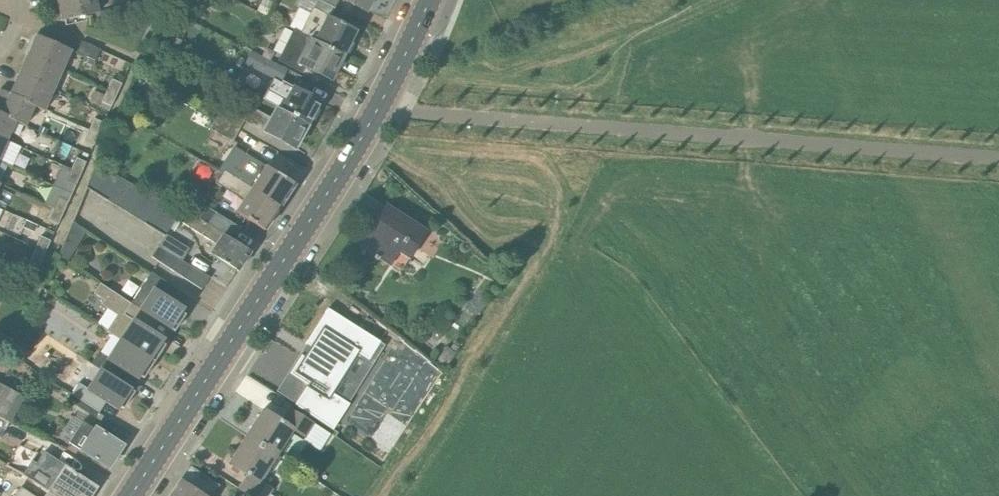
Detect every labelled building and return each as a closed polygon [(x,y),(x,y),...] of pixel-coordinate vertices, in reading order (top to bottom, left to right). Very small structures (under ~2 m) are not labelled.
[(61,20),(98,13),(95,0),(57,0),(61,20)] [(301,33),(309,37),(315,40),(344,55),(356,30),(330,17),(335,7),(319,0),(316,0),(301,33)] [(365,11),(371,0),(343,0),(365,11)] [(28,54),(63,69),(71,50),(37,34),(28,54)] [(309,37),(296,63),(331,81),(344,55),(315,40),(309,37)] [(95,60),(100,49),(81,41),(77,52),(95,60)] [(54,89),(63,69),(28,54),(19,73),(54,89)] [(95,60),(84,55),(82,60),(94,66),(97,61),(95,60)] [(287,69),(277,63),(266,57),(259,71),(281,82),(287,69)] [(34,106),(44,110),(54,89),(19,73),(10,93),(35,104),(34,106)] [(107,89),(116,94),(121,82),(112,78),(107,89)] [(278,108),(307,125),(320,102),(292,86),(278,108)] [(34,106),(35,104),(10,93),(0,89),(0,113),(16,121),(26,126),(34,106)] [(107,89),(101,101),(111,105),(116,94),(107,89)] [(216,116),(239,129),(244,121),(294,149),(307,125),(278,108),(275,106),(269,116),(235,98),(231,105),(225,101),(216,116)] [(111,105),(101,101),(99,106),(99,107),(109,111),(111,105)] [(7,140),(16,121),(0,113),(0,137),(7,140)] [(209,129),(215,132),(232,142),(239,129),(216,116),(209,129)] [(89,130),(98,134),(104,122),(94,118),(89,130)] [(93,146),(98,134),(89,130),(84,141),(93,146)] [(71,169),(81,174),(86,162),(76,157),(71,169)] [(223,172),(280,207),(295,184),(265,164),(258,176),(236,163),(237,162),(231,158),(223,172)] [(86,188),(96,194),(110,171),(108,170),(96,164),(94,170),(86,188)] [(236,209),(235,211),(264,230),(280,207),(223,172),(222,173),(208,164),(200,177),(226,195),(222,201),(236,209)] [(53,185),(72,193),(81,174),(71,169),(62,165),(53,185)] [(96,194),(106,200),(120,177),(110,171),(96,194)] [(107,200),(116,206),(130,183),(123,179),(120,177),(106,200),(107,200)] [(116,206),(126,212),(140,188),(130,183),(116,206)] [(53,208),(63,212),(72,193),(53,185),(44,204),(53,208)] [(126,212),(135,218),(150,194),(140,188),(126,212)] [(144,224),(145,224),(160,200),(150,194),(135,218),(144,223),(144,224)] [(145,224),(155,230),(170,205),(160,200),(145,224)] [(186,213),(208,223),(215,213),(195,200),(186,213)] [(164,236),(166,234),(169,228),(175,218),(180,211),(170,205),(155,230),(164,236)] [(409,260),(427,231),(386,205),(376,220),(379,222),(357,255),(358,256),(363,248),(374,255),(373,257),(390,267),(398,253),(409,260)] [(63,212),(53,208),(48,220),(58,224),(63,212)] [(214,243),(209,252),(237,271),(250,251),(208,223),(186,213),(181,209),(180,211),(175,218),(180,221),(214,243)] [(175,218),(169,228),(174,231),(180,221),(175,218)] [(36,225),(26,220),(23,228),(33,232),(36,225)] [(64,265),(86,231),(72,222),(58,256),(64,265)] [(182,261),(183,260),(189,249),(166,234),(164,236),(157,247),(179,259),(182,261)] [(36,246),(46,251),(50,240),(41,236),(36,246)] [(31,258),(40,263),(46,251),(36,246),(31,258)] [(172,271),(179,259),(157,247),(151,257),(172,271)] [(40,263),(31,258),(25,270),(35,275),(40,263)] [(172,271),(181,277),(189,264),(183,260),(182,261),(179,259),(172,271)] [(201,290),(208,278),(209,277),(189,264),(181,277),(201,290)] [(148,314),(148,315),(174,332),(185,314),(180,311),(182,308),(166,297),(172,288),(178,292),(179,290),(151,272),(131,303),(148,314)] [(119,338),(154,361),(165,345),(160,342),(162,338),(141,325),(148,315),(148,314),(131,303),(111,290),(106,297),(126,310),(124,314),(131,319),(119,338)] [(328,309),(306,344),(311,347),(305,356),(302,354),(290,373),(308,384),(296,403),(332,430),(348,404),(331,393),(357,353),(367,359),(378,341),(328,309)] [(42,338),(33,328),(20,340),(30,350),(42,338)] [(442,332),(437,329),(432,331),(431,337),(436,341),(441,338),(442,332)] [(98,352),(90,364),(99,369),(99,368),(109,375),(116,365),(136,378),(138,375),(143,378),(154,361),(119,338),(106,358),(98,352)] [(455,340),(450,347),(456,351),(460,344),(455,340)] [(71,394),(87,404),(94,394),(116,409),(118,406),(123,409),(134,392),(109,375),(99,368),(99,369),(87,388),(79,383),(71,394)] [(9,423),(24,397),(0,384),(0,418),(9,423)] [(99,412),(87,404),(72,395),(69,400),(95,417),(99,412)] [(246,436),(277,456),(293,431),(304,439),(314,423),(290,408),(282,421),(263,409),(246,436)] [(0,418),(0,437),(1,437),(9,423),(0,418)] [(94,426),(79,449),(108,468),(123,445),(94,426)] [(277,456),(246,436),(229,463),(247,475),(239,489),(250,495),(268,495),(273,489),(261,481),(277,456)] [(54,495),(90,495),(96,487),(42,452),(34,464),(55,478),(46,491),(54,495)] [(219,485),(189,465),(170,495),(212,495),(219,485)] [(13,495),(35,495),(20,486),(13,495)]
